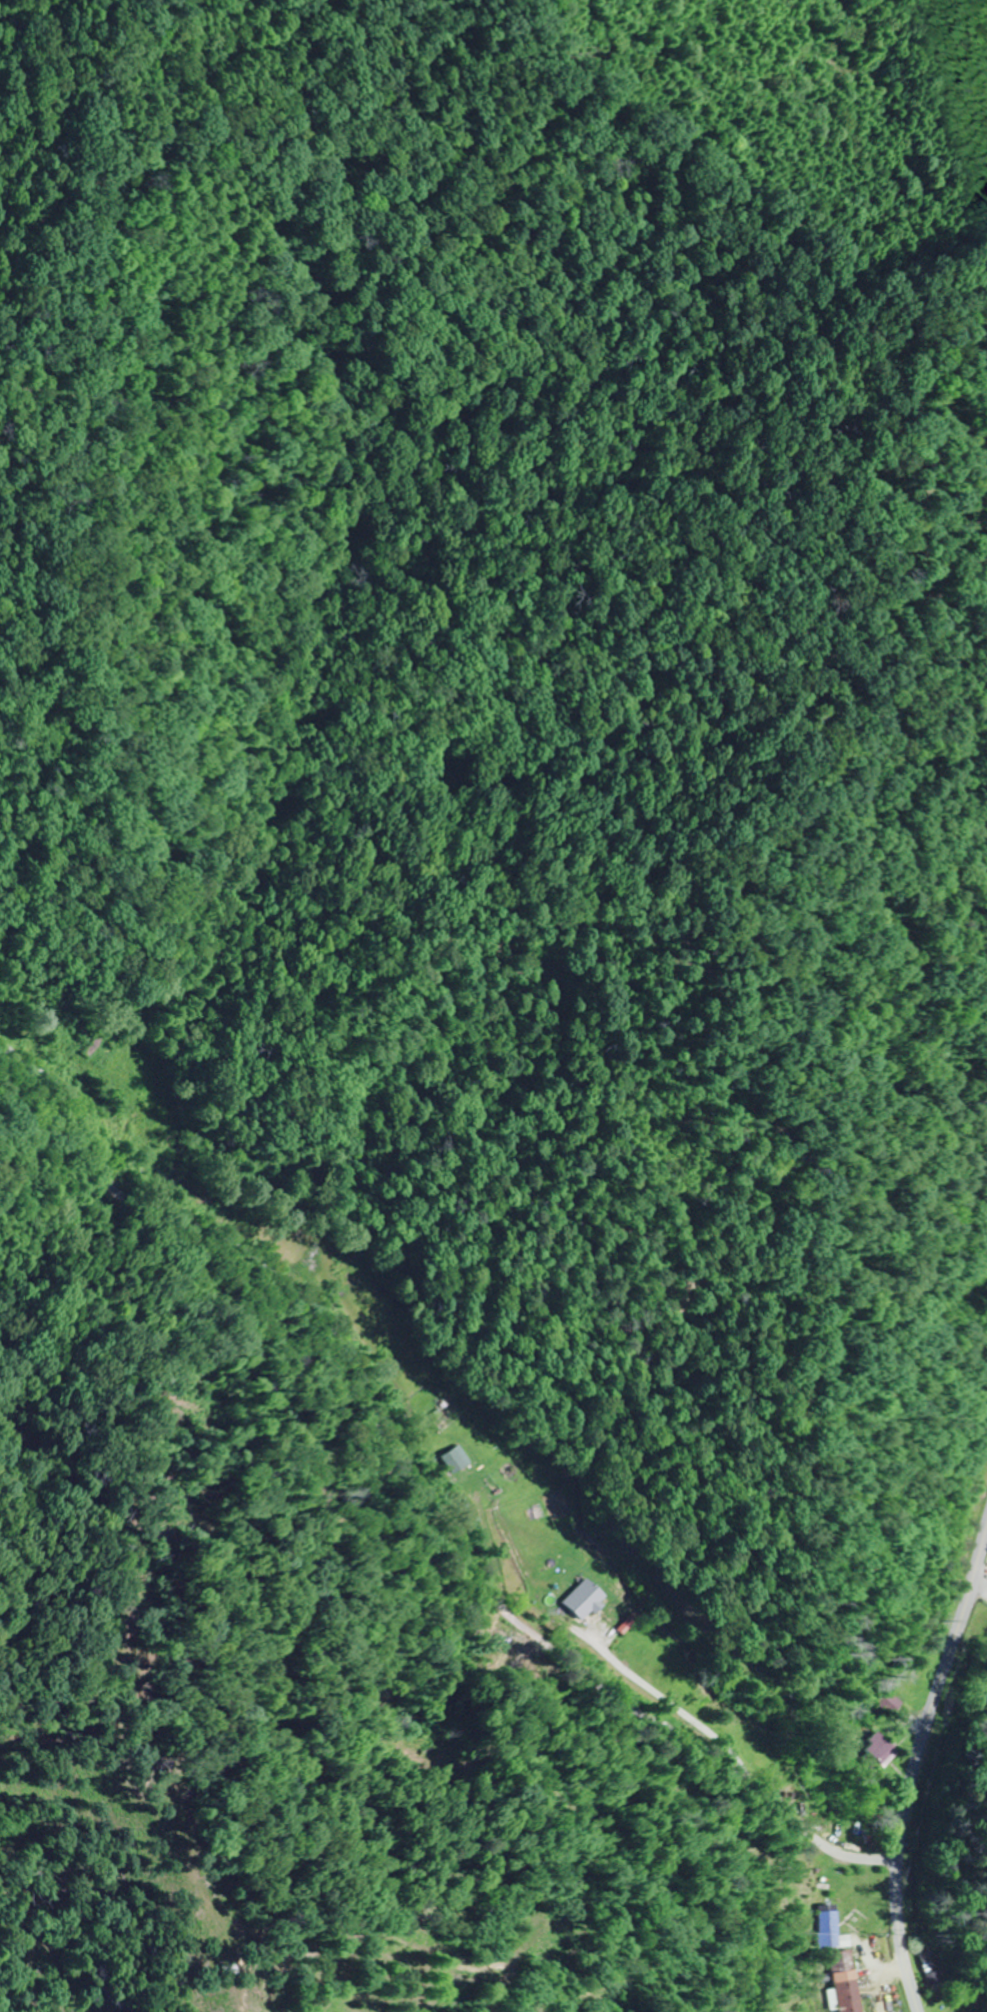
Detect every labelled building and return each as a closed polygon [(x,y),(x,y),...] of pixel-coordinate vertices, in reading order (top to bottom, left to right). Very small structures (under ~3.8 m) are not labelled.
[(444,1457),(456,1475),(472,1463),(460,1446),(444,1457)] [(609,1596),(589,1576),(565,1600),(585,1619),(609,1596)] [(883,1766),(898,1751),(877,1730),(862,1745),(883,1766)] [(823,1945),(841,1945),(840,1904),(822,1905),(823,1945)] [(833,1952),(839,1993),(834,1993),(836,2010),(843,2008),(844,2011),(865,2011),(855,1949),(833,1952)] [(225,1982),(237,1979),(233,1963),(221,1966),(225,1982)]
